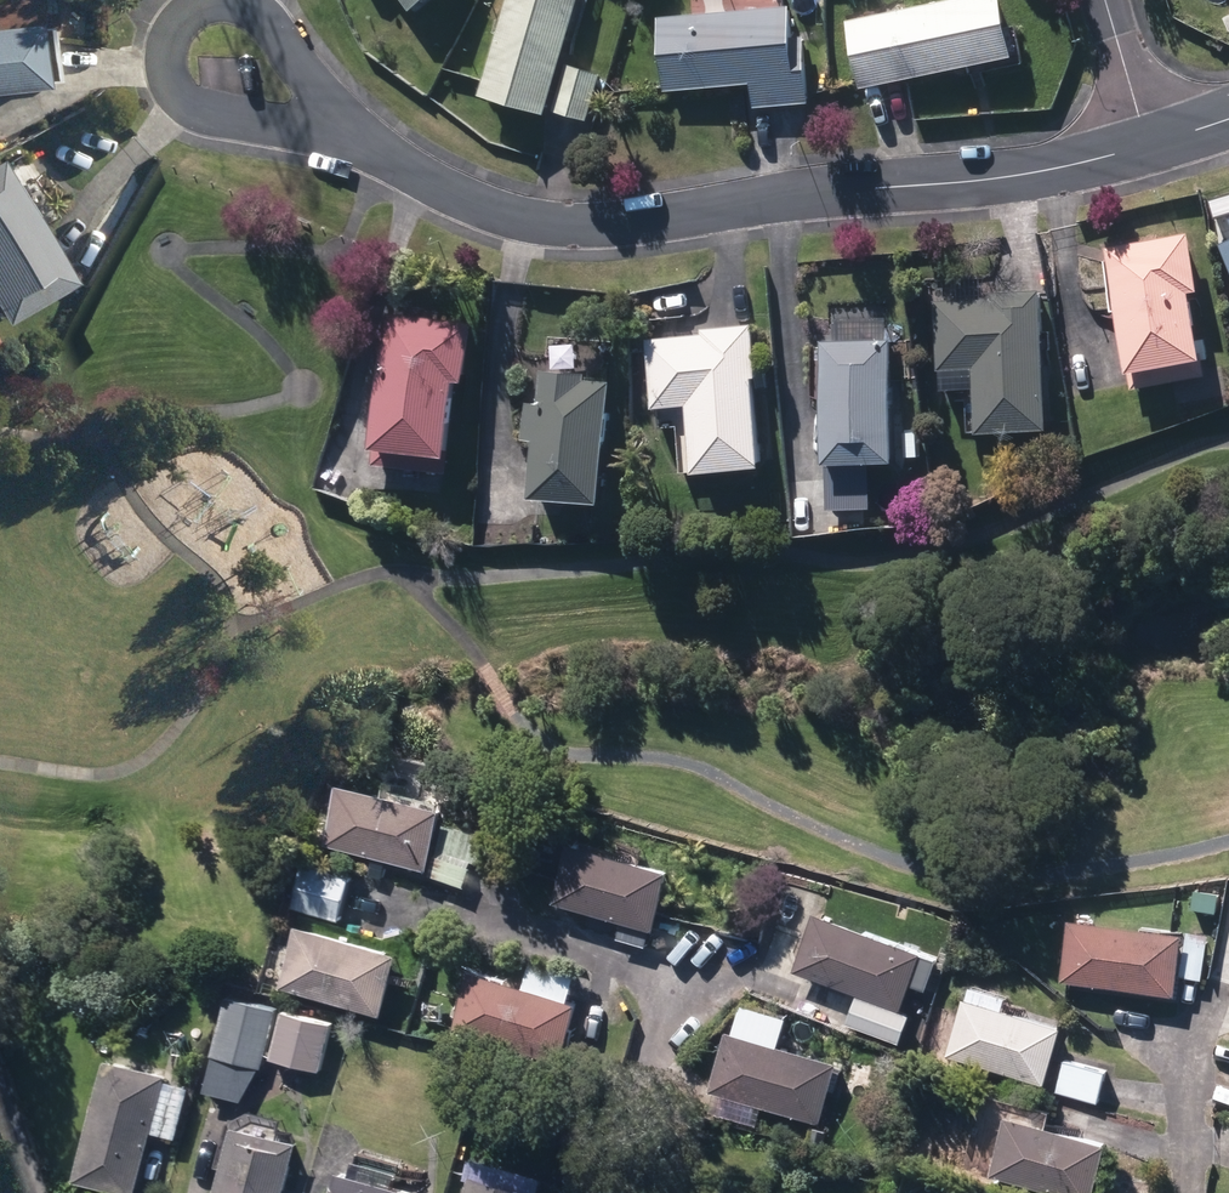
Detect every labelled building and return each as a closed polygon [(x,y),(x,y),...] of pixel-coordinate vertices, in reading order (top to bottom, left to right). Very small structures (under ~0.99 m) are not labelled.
[(410,15),(431,0),(399,0),(410,15)] [(544,120),(580,0),(509,0),(479,101),(544,120)] [(861,95),(968,73),(970,80),(1025,68),(1017,31),(1005,33),(998,0),(975,0),(847,27),(861,95)] [(752,88),(753,113),(809,108),(804,43),(791,43),(788,12),(658,22),(664,95),(752,88)] [(53,91),(47,27),(0,31),(0,96),(53,91)] [(557,115),(587,124),(600,79),(571,69),(557,115)] [(5,325),(83,282),(11,162),(0,168),(0,316),(5,325)] [(1130,377),(1132,392),(1206,381),(1203,367),(1199,367),(1188,298),(1197,296),(1188,240),(1106,253),(1126,378),(1130,377)] [(1220,249),(1228,270),(1228,245),(1220,249)] [(950,367),(961,367),(971,366),(975,430),(1047,427),(1040,290),(988,293),(988,300),(934,303),(937,368),(950,367)] [(373,460),(446,471),(448,453),(444,452),(455,378),(463,380),(471,324),(389,313),(370,443),(376,444),(373,460)] [(685,405),(692,470),(760,463),(751,376),(757,375),(752,324),(702,329),(702,334),(645,339),(652,408),(685,405)] [(820,338),(823,460),(892,459),(890,338),(820,338)] [(966,376),(961,367),(950,367),(945,376),(951,385),(961,385),(966,376)] [(530,493),(599,498),(609,381),(584,380),(584,373),(542,370),(539,403),(528,402),(525,438),(535,438),(530,493)] [(325,845),(425,869),(439,807),(340,783),(325,845)] [(443,853),(478,862),(484,836),(450,828),(443,853)] [(551,900),(650,928),(667,868),(567,841),(551,900)] [(428,876),(463,889),(470,869),(435,856),(428,876)] [(289,909),(338,921),(349,876),(300,865),(289,909)] [(791,970),(899,1009),(920,951),(812,911),(791,970)] [(1061,982),(1175,996),(1177,978),(1202,981),(1208,936),(1069,918),(1061,982)] [(276,986),(379,1013),(396,952),(293,924),(276,986)] [(449,1025),(559,1058),(576,1000),(466,967),(449,1025)] [(947,1054),(1045,1084),(1061,1028),(1000,1009),(1004,996),(971,986),(968,997),(964,996),(947,1054)] [(203,1092),(242,1101),(259,1068),(262,1069),(276,1008),(225,996),(203,1092)] [(270,1059),(319,1071),(330,1022),(281,1011),(270,1059)] [(894,1050),(911,1055),(922,1022),(906,1017),(894,1050)] [(709,1092),(819,1123),(836,1062),(726,1032),(709,1092)] [(123,1192),(134,1192),(151,1133),(173,1139),(188,1086),(166,1079),(167,1074),(107,1057),(73,1180),(123,1192)] [(1057,1094),(1099,1104),(1107,1072),(1066,1062),(1057,1094)] [(1055,1192),(1091,1192),(1105,1141),(1007,1115),(991,1175),(1055,1192)] [(297,1140),(234,1124),(215,1192),(283,1192),(297,1140)] [(416,1190),(391,1182),(394,1173),(352,1162),(349,1172),(336,1169),(330,1192),(416,1192),(416,1190)] [(532,1186),(470,1172),(465,1192),(530,1192),(532,1186)]
